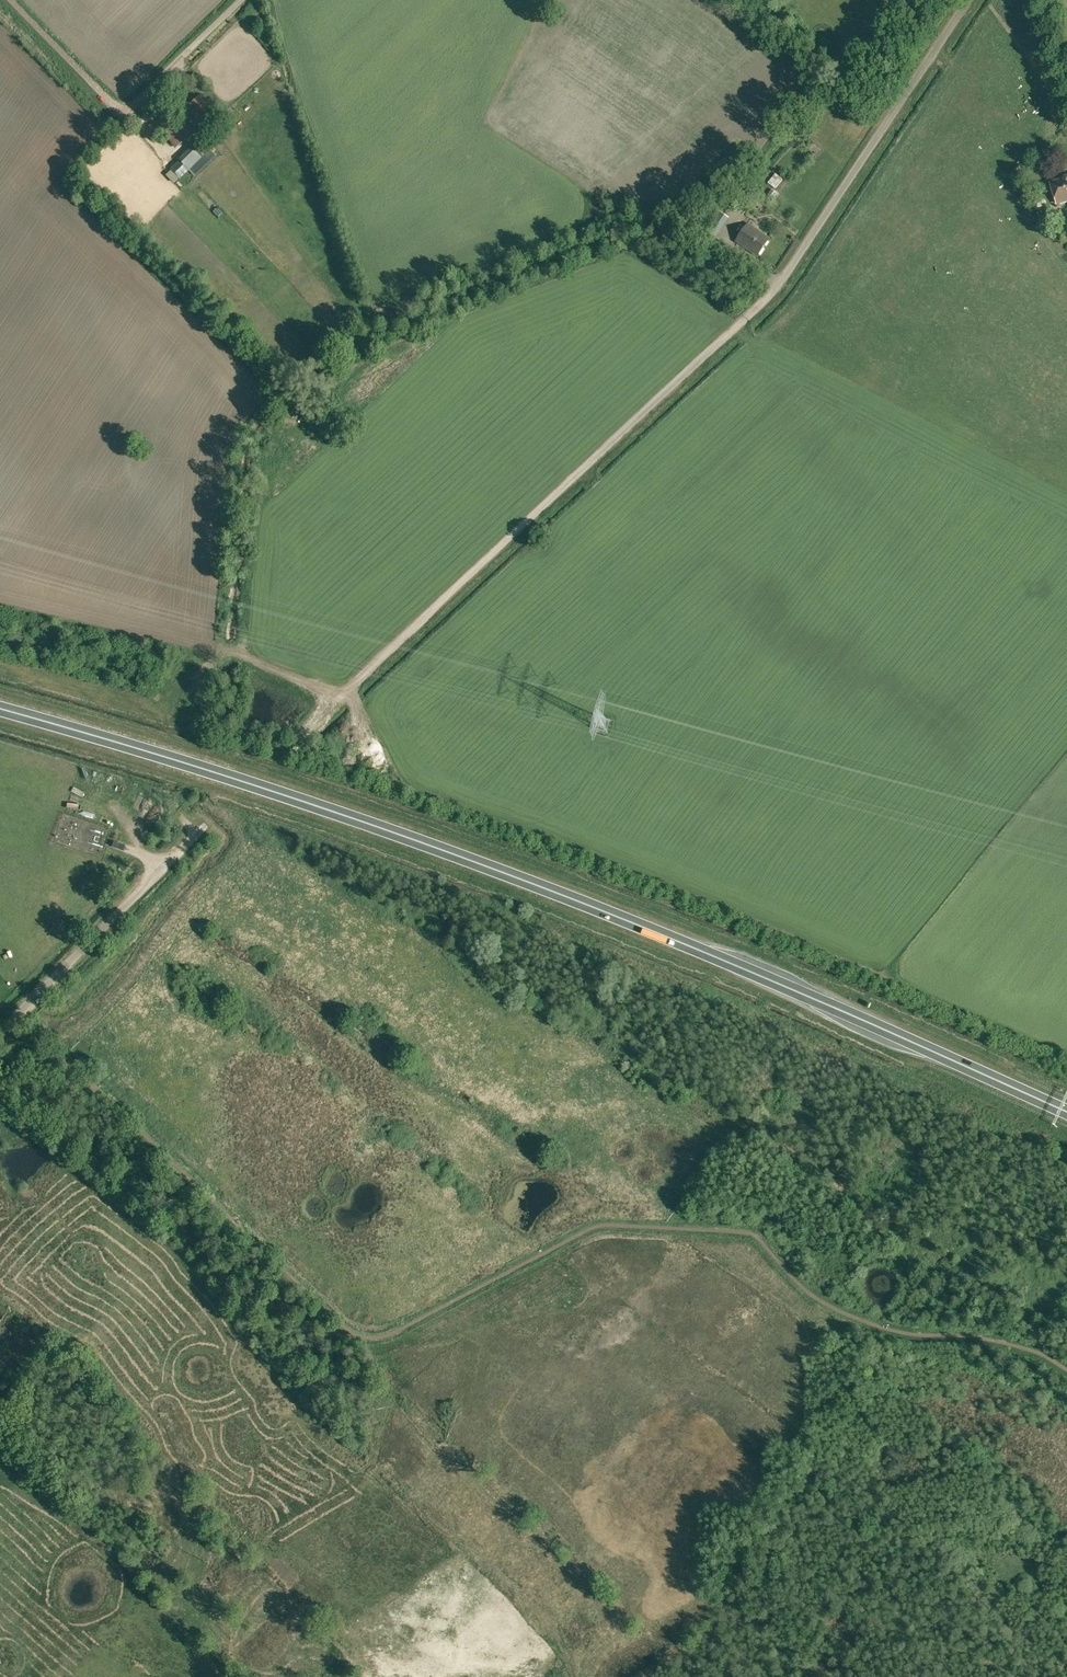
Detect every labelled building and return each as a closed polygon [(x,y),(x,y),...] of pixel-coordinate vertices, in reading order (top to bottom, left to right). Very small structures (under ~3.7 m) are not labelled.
[(185,117),(175,125),(171,120),(173,118),(169,112),(166,114),(163,111),(151,121),(175,149),(187,138),(186,137),(195,129),(185,117)] [(168,173),(178,184),(207,156),(197,145),(168,173)] [(198,165),(193,171),(199,175),(204,169),(198,165)] [(783,180),(775,173),(768,182),(775,188),(783,180)] [(1061,178),(1062,180),(1051,183),(1058,203),(1066,200),(1066,176),(1061,178)] [(771,189),(767,195),(773,199),(777,194),(771,189)] [(712,241),(728,218),(717,210),(700,233),(712,241)] [(757,257),(770,239),(748,224),(736,242),(757,257)]
